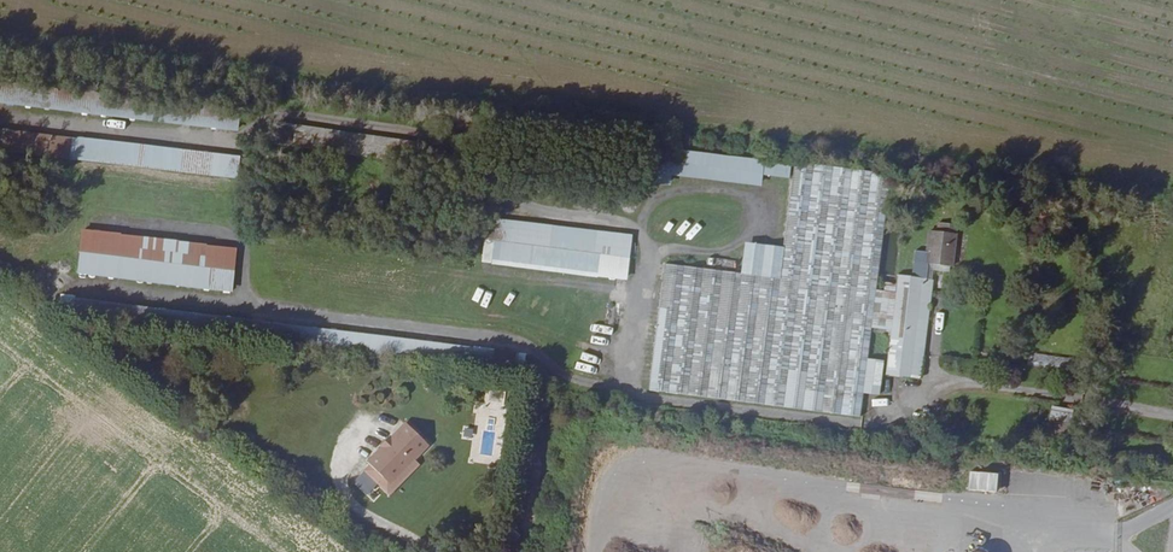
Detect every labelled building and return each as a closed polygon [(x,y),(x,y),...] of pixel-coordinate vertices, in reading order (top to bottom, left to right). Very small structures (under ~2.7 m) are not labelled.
[(426,166),(429,144),(277,123),(274,145),(426,166)] [(242,158),(0,128),(0,151),(239,180),(242,158)] [(791,178),(793,163),(654,148),(650,183),(671,186),(673,176),(763,186),(764,175),(791,178)] [(768,404),(864,416),(867,391),(871,359),(874,333),(879,294),(894,174),(798,163),(788,247),(783,280),(768,404)] [(627,282),(633,239),(497,223),(492,265),(627,282)] [(890,374),(916,377),(928,278),(932,279),(934,264),(955,267),(960,226),(942,224),(941,232),(934,231),(931,252),(921,250),(917,277),(902,275),(900,296),(895,335),(890,374)] [(238,250),(82,232),(77,275),(233,294),(238,250)] [(788,247),(746,242),(742,275),(783,280),(788,247)] [(652,390),(768,404),(783,280),(742,275),(667,266),(652,390)] [(932,279),(928,278),(916,377),(925,378),(937,280),(932,279)] [(879,294),(874,333),(895,335),(900,296),(879,294)] [(553,335),(560,338),(566,325),(560,322),(553,335)] [(592,326),(591,334),(612,336),(613,327),(592,326)] [(887,361),(871,359),(867,391),(884,393),(887,361)] [(489,411),(504,411),(505,391),(489,390),(489,411)] [(1076,410),(1052,406),(1047,434),(1070,438),(1076,410)] [(369,463),(363,469),(365,471),(375,481),(385,471),(393,478),(412,459),(428,444),(406,421),(366,460),(369,463)] [(378,485),(385,492),(415,462),(412,459),(393,478),(385,471),(375,481),(378,485)] [(967,466),(966,490),(1002,491),(1003,467),(967,466)] [(375,481),(365,471),(353,482),(367,495),(378,485),(375,481)] [(1122,516),(1130,513),(1124,496),(1116,499),(1122,516)]
